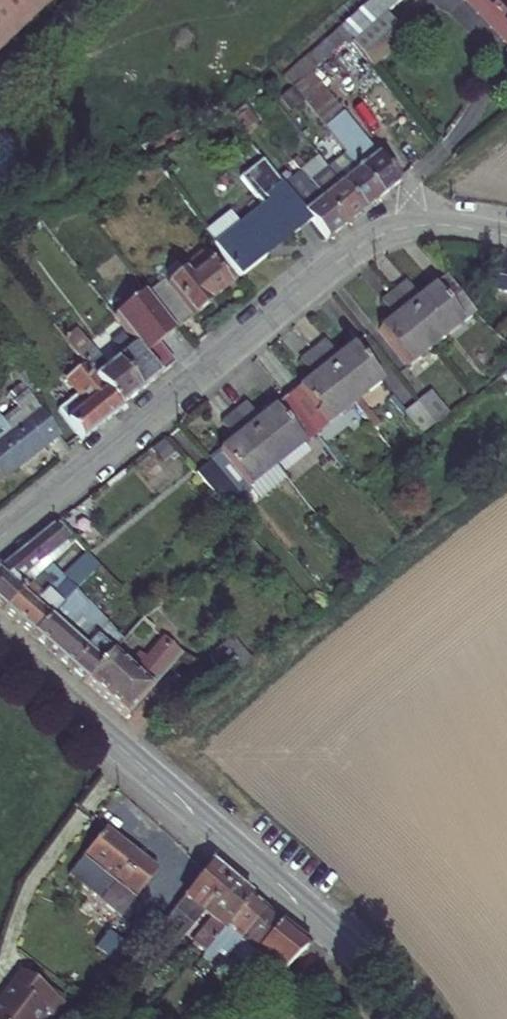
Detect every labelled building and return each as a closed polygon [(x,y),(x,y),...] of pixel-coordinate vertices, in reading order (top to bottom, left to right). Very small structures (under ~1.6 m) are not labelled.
[(54,0),(0,0),(0,50),(54,0)] [(341,29),(352,42),(371,64),(405,35),(388,14),(405,0),(375,0),(341,29)] [(350,154),(385,197),(405,182),(316,73),(352,42),(341,29),(289,77),(295,85),(350,154)] [(295,85),(289,77),(274,91),(280,98),(295,85)] [(11,163),(0,144),(0,170),(11,163)] [(385,197),(350,154),(330,170),(365,213),(385,197)] [(246,277),(272,256),(267,250),(293,229),(298,235),(312,223),(293,200),(263,162),(246,176),(268,204),(245,222),(237,212),(211,233),(246,277)] [(365,213),(330,170),(314,184),(349,226),(365,213)] [(349,226),(314,184),(293,200),(312,223),(329,242),(349,226)] [(267,250),(272,256),(298,235),(293,229),(267,250)] [(499,266),(499,281),(506,283),(506,259),(499,266)] [(151,287),(176,319),(188,310),(196,321),(217,305),(215,302),(231,290),(209,262),(191,276),(182,264),(151,287)] [(431,283),(419,292),(407,276),(393,286),(432,340),(459,320),(431,283)] [(432,340),(393,286),(381,295),(393,312),(378,323),(405,360),(432,340)] [(76,328),(67,344),(80,364),(115,409),(155,372),(134,345),(113,362),(92,337),(87,343),(76,328)] [(327,338),(313,347),(354,402),(383,382),(355,343),(339,355),(327,338)] [(298,387),(325,425),(354,402),(313,347),(302,357),(315,375),(298,387)] [(75,397),(55,413),(76,440),(115,409),(80,364),(61,379),(75,397)] [(24,369),(13,377),(30,401),(41,393),(24,369)] [(432,390),(416,402),(432,424),(448,412),(432,390)] [(311,430),(286,397),(261,415),(249,399),(236,408),(276,462),(303,441),(301,438),(311,430)] [(0,420),(0,476),(9,487),(52,453),(47,446),(59,437),(32,402),(19,413),(24,420),(9,431),(0,420)] [(432,424),(416,402),(402,412),(418,434),(432,424)] [(216,462),(239,491),(276,462),(236,408),(222,418),(236,435),(210,455),(216,462)] [(239,491),(216,462),(199,476),(229,513),(245,500),(239,491)] [(1,616),(28,591),(21,584),(66,548),(52,531),(0,573),(0,615),(1,616)] [(21,584),(28,591),(69,552),(66,548),(21,584)] [(17,630),(30,641),(73,604),(65,596),(53,607),(48,602),(42,607),(28,591),(1,616),(17,630)] [(115,661),(127,650),(73,604),(30,641),(56,665),(82,689),(115,661)] [(163,619),(149,632),(160,644),(174,631),(163,619)] [(103,708),(124,727),(182,664),(166,649),(161,656),(165,660),(142,685),(115,661),(82,689),(103,708)] [(105,830),(82,857),(116,885),(100,904),(117,918),(155,871),(105,830)] [(187,915),(196,921),(226,886),(208,871),(160,926),(170,935),(187,915)] [(226,886),(196,921),(205,929),(186,950),(197,961),(217,937),(246,904),(226,886)] [(217,937),(235,952),(264,920),(246,904),(217,937)] [(92,952),(122,975),(160,926),(146,913),(120,948),(105,936),(92,952)] [(249,977),(285,938),(264,920),(235,952),(222,966),(233,976),(242,984),(249,977)] [(277,987),(309,954),(285,938),(249,977),(257,983),(264,977),(277,987)] [(0,996),(0,1018),(39,1018),(45,1012),(51,1016),(62,1002),(21,970),(0,996)] [(233,976),(221,989),(231,997),(242,984),(233,976)]
